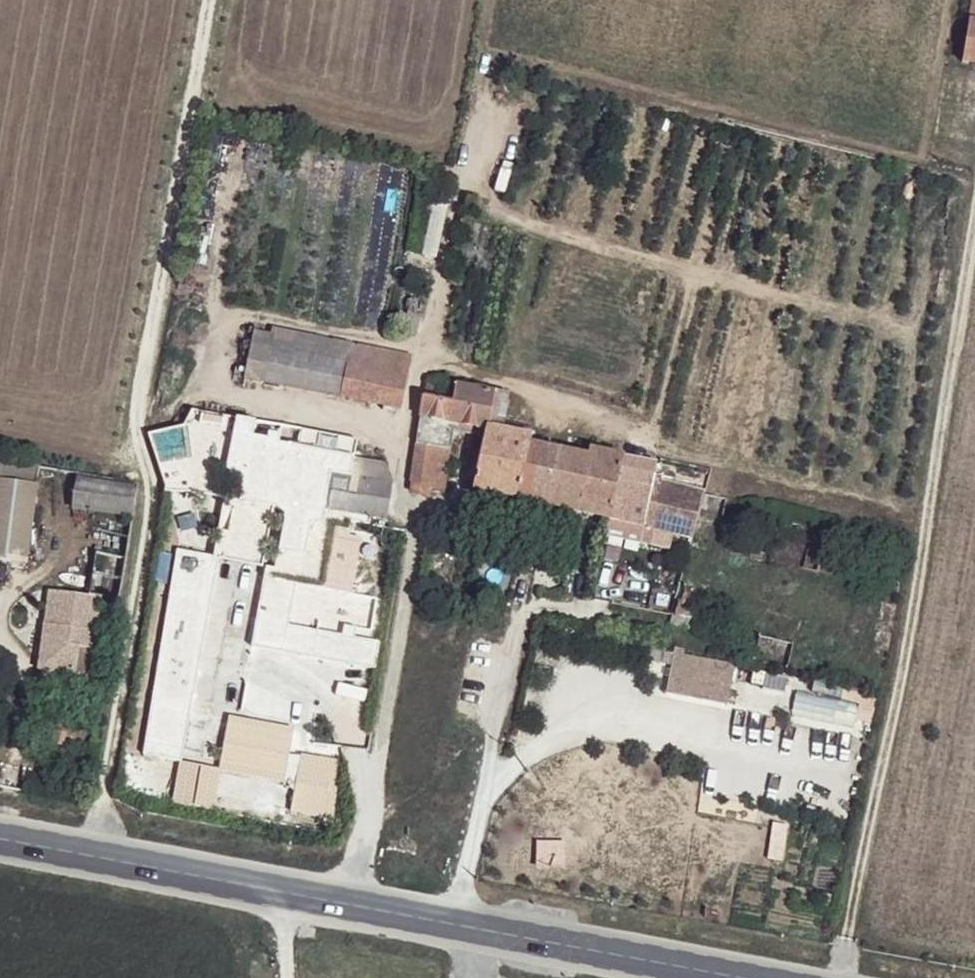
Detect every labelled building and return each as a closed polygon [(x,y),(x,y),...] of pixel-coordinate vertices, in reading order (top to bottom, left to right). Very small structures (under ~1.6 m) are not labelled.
[(962,63),(974,65),(974,0),(972,0),(962,63)] [(265,334),(273,335),(275,330),(255,325),(252,340),(263,343),(265,334)] [(275,330),(273,335),(263,383),(399,408),(410,355),(275,330)] [(454,404),(458,385),(427,380),(424,397),(454,404)] [(509,394),(458,385),(454,404),(424,397),(416,443),(418,444),(410,490),(428,494),(429,487),(432,463),(444,465),(450,431),(452,421),(488,429),(502,429),(504,421),(509,394)] [(190,489),(237,490),(239,415),(192,414),(190,489)] [(452,421),(450,431),(454,432),(486,438),(488,429),(452,421)] [(533,428),(504,421),(502,429),(531,436),(533,428)] [(545,446),(548,428),(533,425),(533,428),(531,436),(530,443),(545,446)] [(530,443),(531,436),(502,429),(488,429),(486,438),(484,445),(481,458),(474,489),(518,499),(530,443)] [(545,446),(530,443),(518,499),(548,505),(560,450),(545,446)] [(352,479),(357,460),(342,457),(338,454),(298,447),(287,502),(326,509),(332,476),(352,479)] [(609,518),(621,456),(590,449),(588,456),(560,450),(548,505),(609,518)] [(656,463),(621,456),(609,518),(667,530),(671,512),(698,517),(704,493),(653,482),(656,463)] [(391,483),(384,464),(357,460),(352,479),(332,476),(326,509),(404,524),(403,523),(397,507),(387,505),(391,483)] [(8,462),(1,461),(0,465),(0,478),(5,479),(8,462)] [(8,462),(5,479),(41,485),(43,476),(44,468),(8,462)] [(448,466),(444,465),(432,463),(429,487),(444,490),(448,466)] [(136,491),(43,476),(41,485),(37,504),(131,520),(136,491)] [(5,479),(0,511),(0,556),(26,561),(37,504),(41,485),(5,479)] [(715,525),(699,521),(695,536),(712,540),(715,525)] [(128,559),(98,553),(90,596),(100,598),(120,602),(128,559)] [(678,614),(672,613),(672,616),(670,626),(692,631),(702,588),(684,586),(678,614)] [(52,597),(78,602),(99,606),(100,598),(90,596),(53,589),(52,597)] [(73,627),(78,602),(52,597),(47,622),(73,627)] [(99,606),(78,602),(73,627),(95,632),(99,606)] [(73,627),(47,622),(45,638),(44,639),(70,644),(73,627)] [(95,632),(73,627),(70,644),(92,648),(95,632)] [(794,643),(760,635),(754,660),(788,667),(794,643)] [(70,644),(44,639),(43,653),(67,657),(70,644)] [(92,648),(70,644),(67,657),(75,659),(90,661),(92,648)] [(67,657),(43,653),(41,667),(73,672),(75,659),(67,657)] [(673,653),(666,693),(728,706),(736,665),(673,653)] [(852,726),(856,708),(796,693),(792,712),(852,726)]
